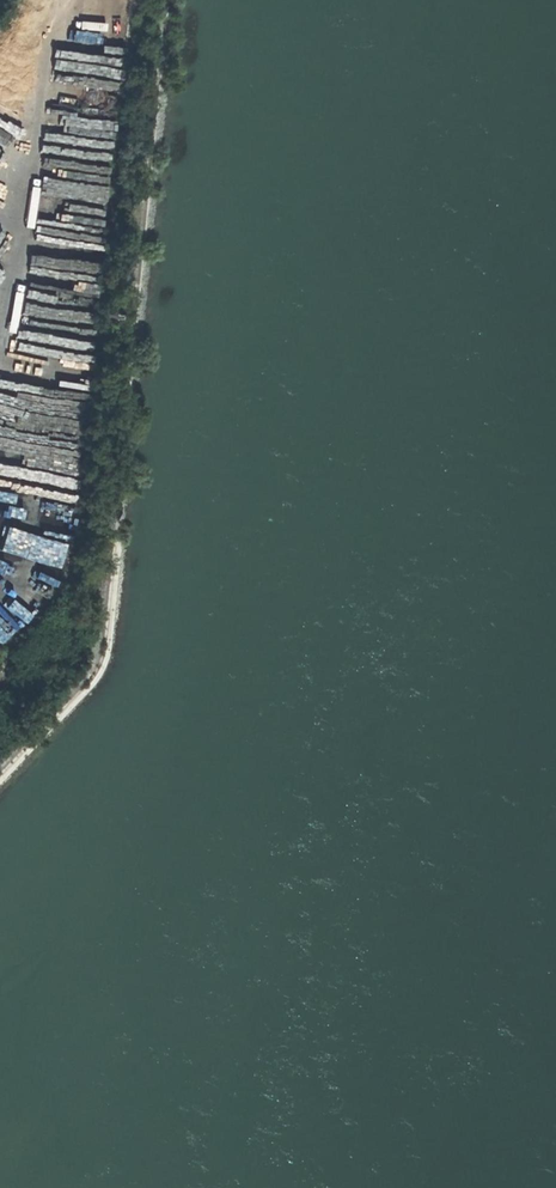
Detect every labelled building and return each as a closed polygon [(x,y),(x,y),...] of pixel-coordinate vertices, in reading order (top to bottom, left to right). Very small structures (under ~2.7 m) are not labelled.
[(0,588),(0,609),(20,627),(50,593),(0,550),(0,585),(1,587),(0,588)]
